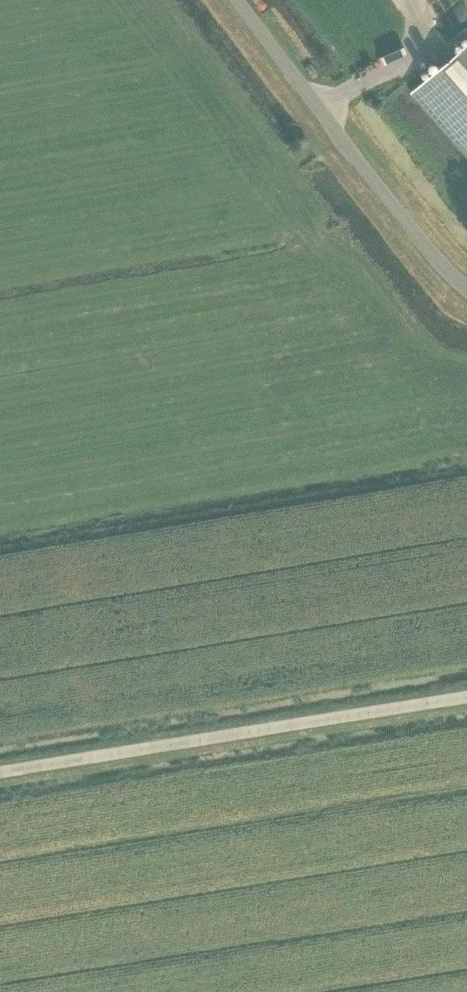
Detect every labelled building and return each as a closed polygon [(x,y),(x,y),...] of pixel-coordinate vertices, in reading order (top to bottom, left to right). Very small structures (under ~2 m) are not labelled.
[(411,92),(466,156),(466,43),(411,92)]
